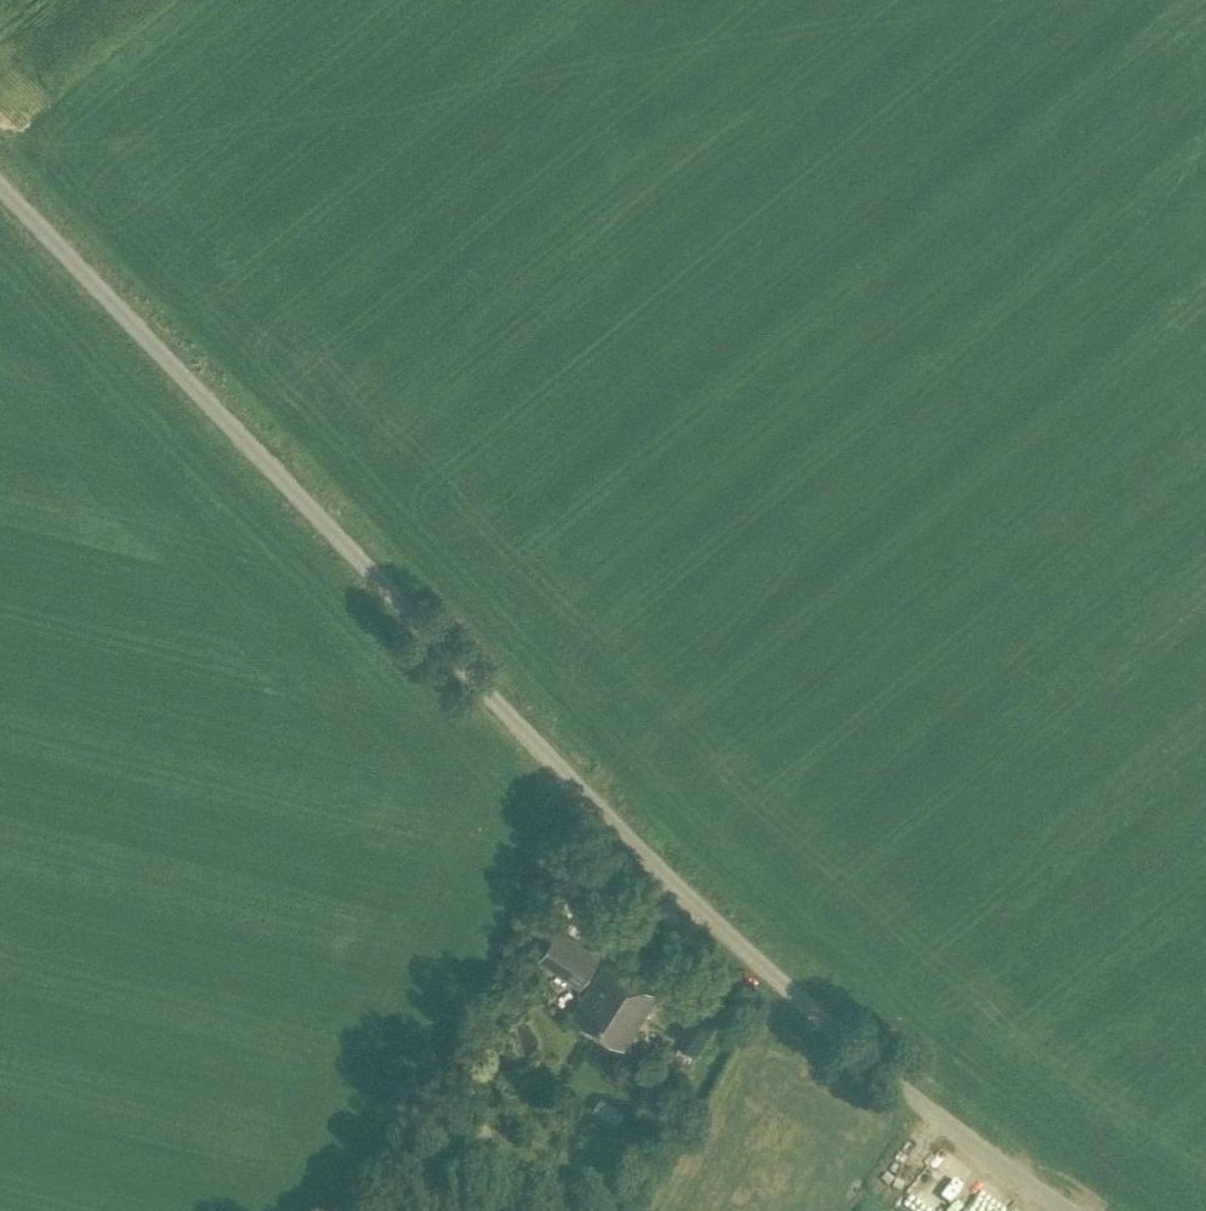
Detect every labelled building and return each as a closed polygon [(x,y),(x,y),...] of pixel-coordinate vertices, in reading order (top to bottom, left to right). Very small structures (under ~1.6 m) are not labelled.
[(580,987),(600,955),(558,928),(537,960),(580,987)] [(624,1050),(659,996),(607,962),(572,1016),(624,1050)] [(698,1056),(718,1025),(695,1011),(675,1042),(698,1056)] [(688,1069),(695,1058),(678,1047),(670,1058),(688,1069)] [(539,1185),(549,1190),(554,1181),(544,1176),(539,1185)] [(1002,1210),(1006,1210),(1013,1203),(998,1191),(990,1201),(1002,1210)]
